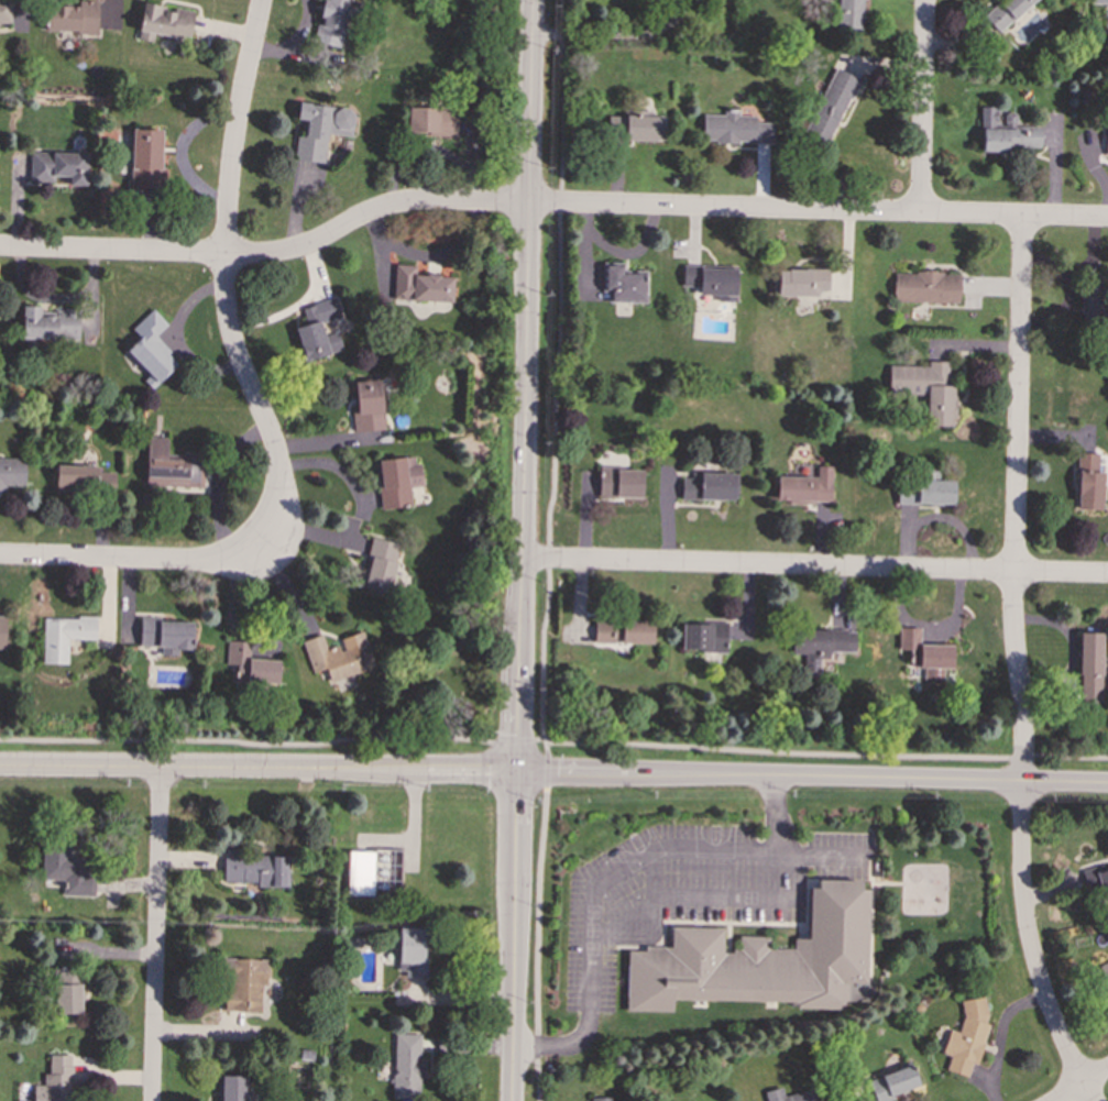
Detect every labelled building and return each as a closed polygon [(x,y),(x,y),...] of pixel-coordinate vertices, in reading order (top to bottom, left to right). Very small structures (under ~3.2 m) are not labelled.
[(11,0),(0,0),(0,23),(10,23),(11,0)] [(98,1),(80,0),(80,7),(46,5),(45,31),(97,33),(98,1)] [(345,12),(356,14),(359,2),(350,0),(324,0),(319,23),(316,22),(312,43),(339,47),(345,12)] [(837,27),(862,29),(862,0),(838,0),(837,27)] [(998,34),(1034,0),(1001,0),(983,18),(998,34)] [(189,40),(195,12),(174,8),(173,9),(143,3),(136,38),(152,42),(153,33),(189,40)] [(858,78),(834,67),(803,131),(829,143),(858,78)] [(323,163),(326,134),(351,136),(354,109),(298,103),(296,119),(303,120),(301,135),(297,134),(294,159),(323,163)] [(457,108),(407,107),(407,134),(456,135),(457,108)] [(980,150),(1040,150),(1040,125),(1016,125),(1016,112),(1003,112),(1003,123),(996,123),(996,107),(980,107),(980,150)] [(772,143),(772,123),(755,122),(756,115),(738,115),(738,109),(724,108),(723,115),(702,114),(702,141),(772,143)] [(615,114),(614,140),(662,141),(663,115),(615,114)] [(161,130),(131,129),(130,188),(165,188),(165,167),(161,167),(161,130)] [(68,176),(68,185),(86,185),(87,153),(30,152),(30,181),(51,181),(51,176),(68,176)] [(607,301),(645,302),(646,271),(623,271),(624,262),(602,262),(601,291),(607,291),(607,301)] [(452,275),(415,274),(416,265),(394,264),(393,299),(451,301),(452,275)] [(681,286),(699,287),(698,295),(716,295),(716,301),(735,301),(736,267),(681,267),(681,286)] [(774,295),(818,296),(818,290),(827,290),(829,269),(774,268),(774,295)] [(892,272),(892,301),(958,302),(958,273),(892,272)] [(1105,295),(1080,295),(1082,320),(1105,320),(1105,295)] [(340,317),(334,297),(301,308),(306,323),(294,328),(304,361),(342,349),(337,332),(323,337),(320,322),(340,317)] [(78,340),(79,310),(39,310),(40,306),(22,306),(22,339),(78,340)] [(167,324),(152,308),(131,328),(140,337),(125,351),(157,383),(178,363),(154,337),(167,324)] [(888,365),(887,392),(925,394),(924,425),(951,426),(953,362),(926,361),(925,366),(888,365)] [(383,430),(380,379),(351,381),(353,431),(383,430)] [(166,437),(145,437),(145,487),(202,488),(204,454),(166,453),(166,437)] [(1075,509),(1101,510),(1102,472),(1096,472),(1097,453),(1077,452),(1075,509)] [(420,486),(416,455),(374,461),(381,509),(412,505),(409,487),(420,486)] [(4,491),(4,486),(24,486),(24,458),(0,458),(0,491),(4,491)] [(815,477),(776,476),(776,502),(830,503),(831,465),(815,465),(815,477)] [(641,469),(599,467),(597,497),(641,498),(641,469)] [(736,499),(737,473),(691,472),(691,478),(681,478),(680,499),(736,499)] [(399,544),(372,538),(360,586),(395,594),(397,581),(392,580),(399,544)] [(96,639),(96,619),(43,618),(42,663),(67,663),(68,639),(96,639)] [(193,620),(140,619),(139,646),(161,647),(161,656),(177,656),(177,650),(191,650),(193,620)] [(594,643),(652,642),(651,620),(594,621),(594,643)] [(682,623),(681,651),(726,652),(726,624),(682,623)] [(919,628),(899,627),(899,650),(909,650),(909,667),(923,667),(923,679),(943,679),(943,669),(952,669),(952,645),(919,645),(919,628)] [(854,652),(855,630),(791,629),(790,656),(804,656),(803,676),(819,676),(820,658),(830,658),(830,652),(854,652)] [(301,640),(312,673),(325,669),(329,682),(374,668),(362,631),(339,639),(340,645),(327,649),(321,635),(301,640)] [(1101,671),(1107,672),(1107,657),(1101,657),(1101,632),(1079,632),(1077,704),(1101,704),(1101,671)] [(279,660),(249,658),(250,641),(227,640),(226,668),(235,668),(234,682),(279,684),(279,660)] [(63,895),(92,896),(92,856),(69,855),(69,848),(43,848),(42,879),(63,880),(63,895)] [(347,894),(373,894),(373,880),(398,881),(399,851),(348,849),(347,894)] [(288,854),(223,851),(222,882),(256,883),(256,885),(287,887),(288,854)] [(1107,862),(1085,870),(1088,882),(1095,881),(1100,898),(1107,895),(1107,868),(1107,862)] [(867,1001),(867,889),(859,889),(859,880),(815,880),(815,888),(808,888),(808,938),(792,938),(792,948),(768,948),(768,936),(738,936),(738,948),(732,948),(732,953),(722,953),(722,927),(670,927),(670,946),(644,946),(644,950),(626,950),(626,1011),(672,1012),(672,1000),(797,1001),(797,1009),(844,1009),(844,1001),(867,1001)] [(405,977),(425,977),(424,927),(397,927),(398,970),(405,970),(405,977)] [(266,959),(222,958),(221,975),(229,975),(229,989),(224,989),(224,1011),(261,1012),(261,984),(266,984),(266,959)] [(1098,965),(1107,990),(1107,961),(1098,965)] [(56,1013),(81,1013),(80,967),(55,968),(56,1013)] [(959,1000),(963,1015),(958,1032),(948,1030),(942,1053),(950,1055),(945,1070),(967,1077),(970,1065),(977,1064),(988,1025),(984,997),(959,1000)] [(419,1034),(393,1034),(392,1098),(419,1098),(419,1078),(424,1078),(425,1058),(419,1058),(419,1034)] [(72,1055),(48,1055),(48,1074),(44,1074),(43,1086),(33,1085),(32,1100),(71,1100),(72,1055)] [(919,1087),(911,1065),(867,1080),(875,1100),(882,1100),(919,1087)] [(218,1076),(218,1100),(246,1100),(246,1076),(218,1076)] [(782,1096),(781,1087),(764,1091),(766,1100),(816,1100),(813,1089),(782,1096)]
